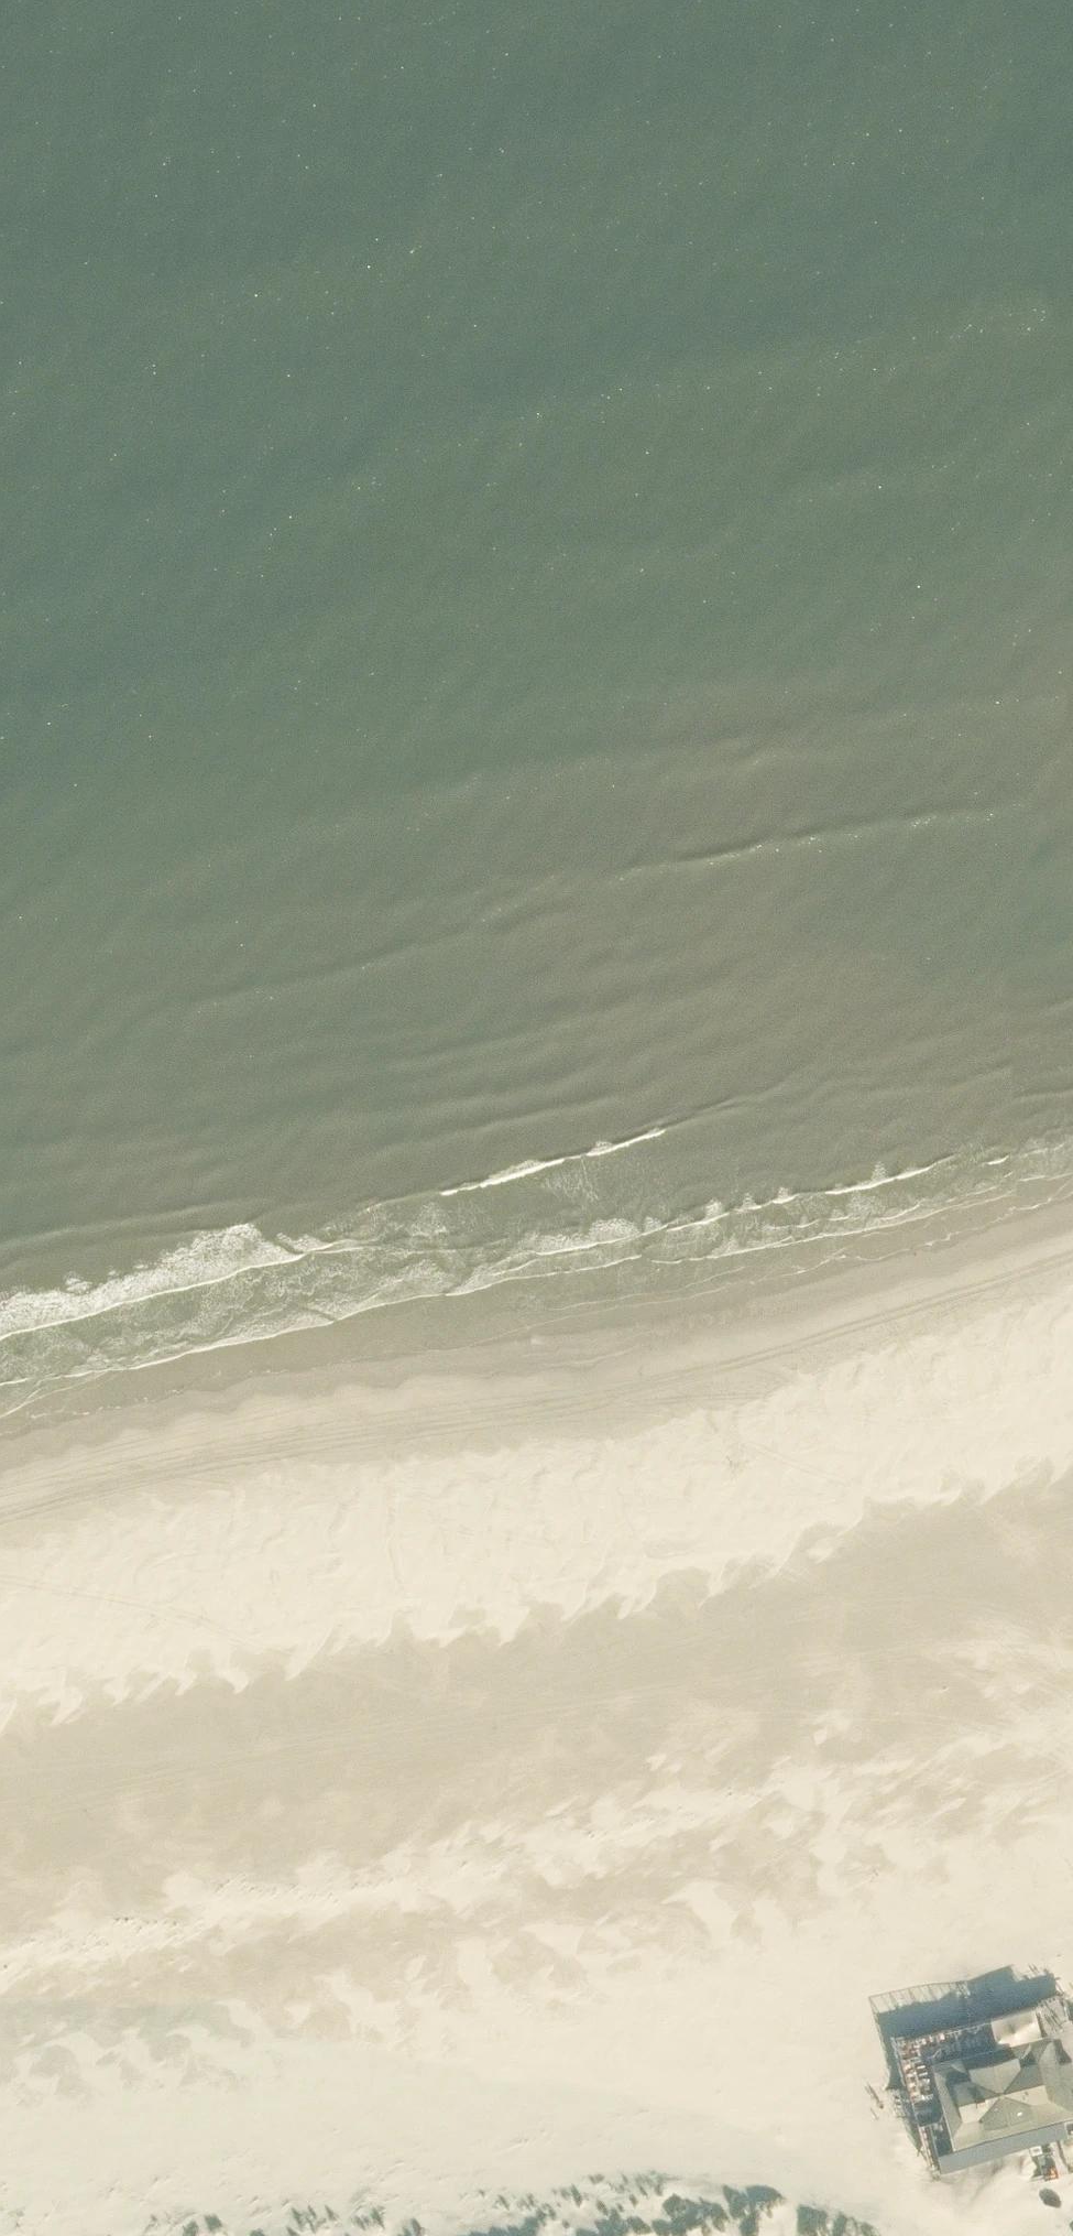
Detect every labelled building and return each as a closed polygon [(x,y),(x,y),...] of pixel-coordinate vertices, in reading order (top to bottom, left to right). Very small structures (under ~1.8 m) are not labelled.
[(1034,2004),(1042,2032),(1050,2030),(1059,2059),(1072,2056),(1072,2058),(1072,2024),(1066,1997),(1034,2004)] [(932,2060),(1042,2032),(1034,2004),(898,2037),(930,2170),(1068,2135),(1062,2116),(954,2145),(932,2060)] [(932,2060),(954,2145),(1062,2116),(1072,2114),(1072,2058),(1072,2056),(1059,2059),(1050,2030),(1042,2032),(932,2060)] [(1062,2116),(1068,2135),(1072,2134),(1072,2114),(1062,2116)]
